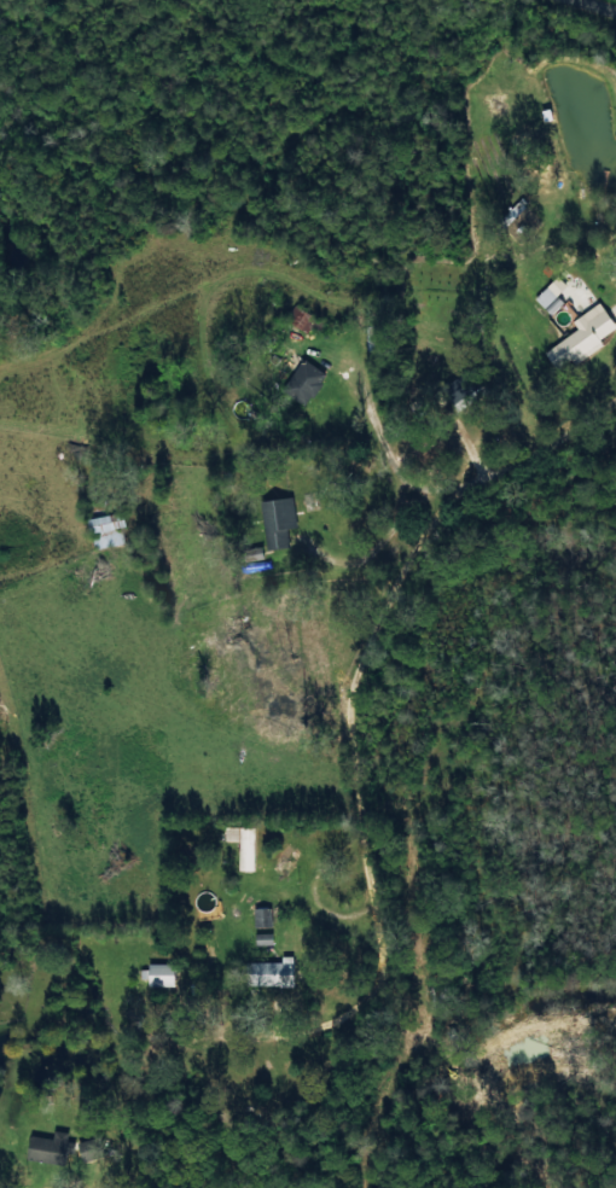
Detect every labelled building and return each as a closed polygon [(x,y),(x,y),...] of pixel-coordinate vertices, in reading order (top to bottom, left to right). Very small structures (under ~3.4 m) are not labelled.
[(563,301),(557,295),(567,285),(558,276),(534,297),(550,314),(563,301)] [(543,351),(557,372),(603,344),(599,338),(615,328),(600,302),(571,320),(578,330),(543,351)] [(327,378),(310,362),(280,393),(297,409),(327,378)] [(296,526),(292,495),(260,500),(267,549),(289,546),(286,527),(296,526)] [(126,544),(123,512),(89,515),(92,547),(126,544)] [(239,870),(254,870),(255,827),(225,826),(224,841),(239,841),(239,870)] [(270,907),(254,908),(255,927),(270,926),(270,907)] [(272,943),(272,932),(255,933),(256,944),(272,943)] [(246,986),(293,985),(293,956),(281,956),(281,961),(246,962),(246,986)] [(174,984),(174,966),(141,965),(140,983),(174,984)] [(70,1133),(54,1130),(52,1139),(31,1135),(26,1157),(64,1165),(70,1133)]
